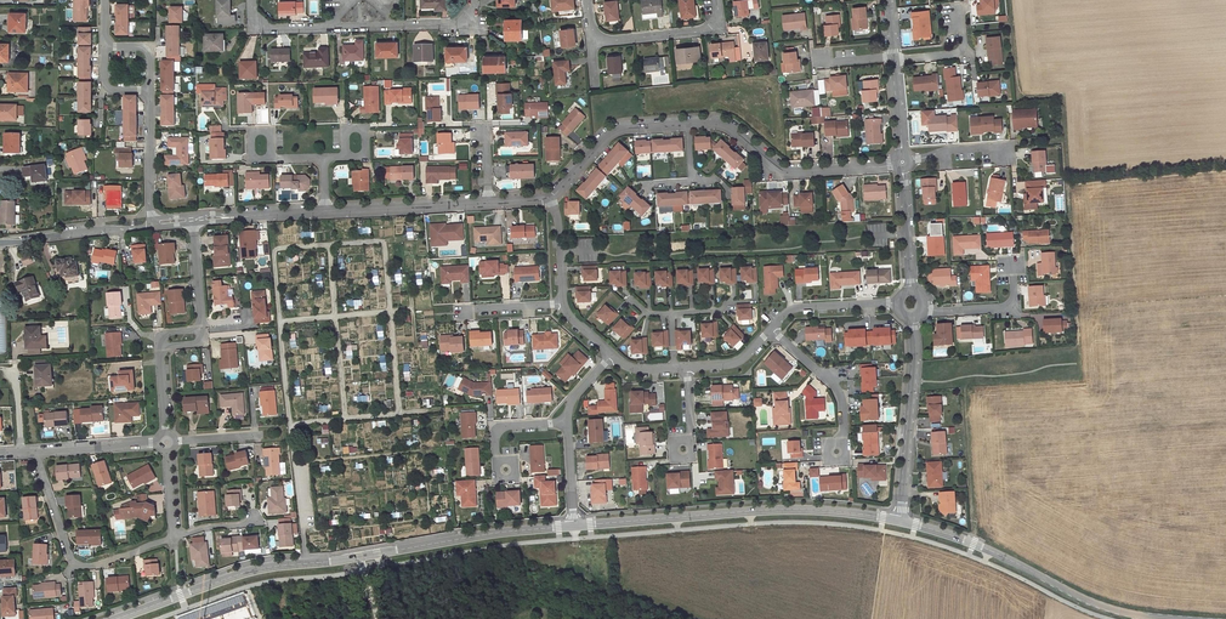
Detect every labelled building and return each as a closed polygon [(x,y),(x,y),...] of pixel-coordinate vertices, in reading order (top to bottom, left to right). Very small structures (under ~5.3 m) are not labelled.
[(74,21),(87,21),(87,7),(87,2),(89,2),(89,0),(74,0),(74,21)] [(218,22),(235,22),(235,15),(231,15),(230,0),(218,0),(218,22)] [(447,0),(422,0),(422,7),(436,7),(436,10),(447,9),(447,0)] [(574,0),(552,0),(553,9),(575,7),(574,0)] [(643,13),(644,16),(662,15),(661,0),(642,0),(643,13)] [(694,0),(681,0),(683,17),(696,16),(694,0)] [(735,1),(736,16),(743,15),(743,16),(746,16),(746,14),(749,14),(748,8),(747,0),(743,0),(735,1)] [(999,0),(984,0),(984,5),(982,5),(978,5),(979,15),(996,13),(995,9),(998,8),(997,3),(999,3),(999,0)] [(304,12),(304,2),(296,2),(296,1),(280,2),(280,15),(297,14),(297,13),(304,12)] [(619,19),(617,1),(605,2),(607,20),(619,19)] [(129,4),(117,4),(117,15),(118,15),(118,19),(129,19),(129,4)] [(854,18),(852,19),(854,30),(867,28),(865,18),(867,17),(866,7),(853,9),(854,18)] [(182,9),(170,9),(170,24),(182,24),(182,9)] [(932,36),(930,11),(912,13),(913,18),(914,18),(915,28),(916,31),(919,31),(919,37),(932,36)] [(27,31),(27,13),(11,13),(11,31),(27,31)] [(805,13),(783,16),(785,29),(801,28),(802,30),(807,29),(805,13)] [(828,25),(825,26),(826,36),(839,34),(838,27),(838,25),(840,24),(839,15),(827,16),(828,25)] [(117,24),(117,34),(129,34),(129,19),(118,19),(118,24),(117,24)] [(507,39),(523,39),(522,19),(507,20),(507,39)] [(91,27),(80,27),(80,44),(91,44),(92,44),(92,33),(91,33),(91,27)] [(180,27),(168,27),(168,38),(169,38),(169,42),(180,42),(180,27)] [(576,45),(574,29),(561,30),(563,47),(576,45)] [(224,41),(224,35),(206,36),(206,51),(223,51),(223,41),(224,41)] [(1002,59),(1000,36),(987,38),(988,49),(990,48),(991,60),(993,60),(1002,59)] [(344,60),(364,59),(363,40),(357,40),(357,45),(344,45),(344,60)] [(734,41),(711,44),(713,57),(730,55),(731,61),(736,60),(734,41)] [(180,42),(169,42),(169,46),(168,46),(168,57),(169,57),(169,59),(175,59),(175,57),(180,57),(180,42)] [(378,57),(398,56),(398,42),(378,43),(378,57)] [(769,58),(767,42),(754,43),(756,60),(769,58)] [(10,43),(0,43),(0,60),(10,60),(10,43)] [(91,44),(80,44),(80,46),(80,61),(91,61),(91,57),(92,57),(92,46),(91,46),(91,44)] [(433,61),(433,46),(415,46),(416,62),(433,61)] [(678,62),(701,60),(699,46),(677,49),(678,62)] [(467,60),(467,47),(447,48),(448,61),(455,61),(467,60)] [(290,61),(290,49),(273,50),(273,61),(290,61)] [(329,67),(328,49),(320,49),(320,53),(305,54),(306,67),(329,67)] [(797,59),(797,52),(784,53),(785,63),(787,63),(788,72),(801,71),(800,62),(798,62),(797,59)] [(622,72),(621,55),(608,56),(610,73),(622,72)] [(506,71),(506,56),(485,57),(486,72),(506,71)] [(646,71),(666,69),(664,56),(645,59),(646,71)] [(175,59),(169,59),(169,62),(163,62),(163,72),(164,72),(164,77),(175,77),(175,59)] [(556,84),(566,83),(565,71),(570,70),(569,60),(554,61),(556,84)] [(91,66),(91,61),(80,61),(80,76),(80,79),(91,79),(91,76),(92,76),(92,66),(91,66)] [(241,78),(257,78),(257,62),(241,62),(241,78)] [(956,77),(955,68),(944,69),(945,78),(947,78),(948,94),(951,93),(951,101),(964,99),(964,93),(962,92),(960,77),(956,77)] [(29,91),(29,74),(10,74),(10,83),(14,83),(14,91),(29,91)] [(933,76),(913,78),(915,91),(936,89),(936,91),(940,90),(938,74),(933,75),(933,76)] [(175,77),(164,77),(164,81),(163,81),(163,92),(163,94),(174,94),(174,91),(175,91),(175,77)] [(846,77),(831,78),(831,80),(825,80),(826,91),(847,89),(846,77)] [(80,82),(80,96),(91,96),(91,92),(92,92),(92,82),(91,82),(91,79),(80,79),(80,82)] [(878,80),(864,81),(865,90),(863,91),(864,102),(878,101),(877,92),(877,90),(879,89),(878,80)] [(988,82),(978,83),(979,96),(989,95),(989,96),(996,95),(996,93),(1001,92),(1000,81),(992,82),(992,83),(989,84),(988,82)] [(510,83),(497,83),(497,93),(499,93),(500,112),(510,112),(510,106),(513,106),(512,93),(510,93),(510,83)] [(379,86),(365,87),(365,98),(367,98),(367,106),(367,112),(380,112),(379,86)] [(227,100),(227,88),(216,88),(216,93),(216,96),(224,97),(224,100),(227,100)] [(403,90),(385,91),(385,104),(392,104),(392,103),(403,102),(403,100),(412,100),(412,88),(403,89),(403,90)] [(339,100),(339,89),(315,90),(316,103),(327,103),(327,101),(339,100)] [(803,91),(803,96),(791,97),(792,108),(815,105),(814,91),(814,90),(803,91)] [(216,93),(204,92),(204,105),(215,105),(215,106),(224,106),(224,100),(224,97),(216,96),(216,93)] [(174,94),(163,94),(163,96),(163,107),(164,107),(164,111),(175,111),(175,96),(174,96),(174,94)] [(252,94),(239,94),(240,114),(253,114),(253,105),(252,94)] [(252,94),(253,105),(266,104),(265,94),(252,94)] [(80,111),(92,111),(92,101),(91,101),(91,96),(80,96),(80,111)] [(281,109),(281,107),(287,107),(294,107),(294,108),(299,108),(299,98),(294,98),(294,96),(281,96),(281,99),(276,99),(276,109),(281,109)] [(480,96),(460,96),(460,110),(480,109),(480,96)] [(138,97),(125,97),(125,111),(137,111),(137,107),(138,107),(138,97)] [(439,106),(439,98),(427,98),(427,110),(429,110),(429,123),(442,122),(441,110),(439,110),(439,108),(439,106)] [(555,102),(555,112),(562,112),(562,113),(581,112),(581,100),(561,101),(561,102),(555,102)] [(548,104),(526,104),(526,117),(532,117),(540,116),(540,118),(549,118),(548,104)] [(18,105),(0,105),(0,120),(18,120),(18,105)] [(1038,127),(1037,110),(1015,111),(1015,115),(1017,115),(1017,117),(1014,117),(1015,130),(1021,129),(1021,128),(1021,126),(1031,125),(1033,127),(1038,127)] [(137,111),(125,111),(125,126),(138,126),(138,117),(137,117),(137,111)] [(175,111),(164,111),(164,116),(163,116),(163,126),(175,126),(175,111)] [(947,115),(929,117),(929,129),(938,128),(938,131),(947,130),(947,131),(959,130),(958,115),(951,115),(952,117),(947,117),(947,115)] [(994,116),(979,117),(979,121),(971,121),(972,132),(983,131),(995,130),(995,132),(1003,132),(1002,119),(994,119),(994,116)] [(91,119),(80,119),(80,134),(92,134),(92,124),(91,124),(91,119)] [(882,120),(866,121),(868,145),(881,144),(881,134),(880,125),(882,125),(882,120)] [(848,122),(826,123),(826,136),(837,136),(837,133),(849,133),(848,122)] [(138,126),(125,126),(125,142),(137,142),(137,136),(138,136),(138,126)] [(528,133),(507,134),(507,146),(523,146),(523,143),(528,143),(528,133)] [(21,153),(22,134),(6,134),(6,153),(21,153)] [(412,134),(400,134),(401,145),(401,149),(401,155),(413,154),(412,134)] [(803,134),(792,135),(793,145),(804,145),(804,146),(804,147),(815,147),(814,135),(804,135),(803,134)] [(452,145),(452,136),(439,136),(439,148),(441,148),(441,156),(455,155),(455,148),(453,148),(452,147),(452,145)] [(560,138),(547,138),(547,161),(558,161),(558,149),(560,149),(560,138)] [(708,138),(698,138),(698,151),(712,150),(712,147),(711,139),(708,139),(708,138)] [(166,165),(189,165),(189,154),(193,154),(194,152),(194,145),(193,144),(189,144),(189,139),(169,139),(169,147),(178,147),(178,156),(166,157),(166,165)] [(673,141),(668,141),(669,152),(684,152),(683,139),(673,140),(673,141)] [(718,145),(711,139),(712,147),(715,150),(714,150),(725,160),(733,151),(730,148),(722,141),(718,145)] [(225,140),(212,140),(213,160),(224,160),(224,152),(226,152),(225,140)] [(652,142),(652,153),(654,153),(669,152),(668,141),(664,142),(664,140),(654,141),(654,142),(652,142)] [(647,142),(637,142),(637,154),(652,154),(652,153),(652,142),(647,143),(647,142)] [(614,153),(611,156),(619,163),(629,152),(620,144),(613,152),(614,153)] [(131,148),(115,148),(115,155),(121,155),(121,168),(134,168),(134,154),(131,154),(131,148)] [(86,153),(84,149),(69,154),(76,175),(88,170),(85,162),(83,154),(86,153)] [(736,154),(733,151),(725,160),(737,170),(745,160),(737,154),(736,154)] [(1047,172),(1046,151),(1033,152),(1033,162),(1035,162),(1035,165),(1035,172),(1047,172)] [(619,163),(611,156),(608,159),(607,158),(600,166),(601,167),(600,168),(608,175),(609,174),(610,174),(619,163)] [(48,180),(46,165),(25,168),(26,177),(33,176),(34,182),(48,180)] [(535,165),(512,166),(512,179),(535,179),(535,165)] [(414,180),(414,167),(392,168),(392,178),(404,178),(404,180),(414,180)] [(450,168),(427,169),(427,185),(438,185),(438,181),(441,180),(441,179),(443,179),(443,180),(450,180),(450,169),(450,168)] [(592,178),(589,181),(597,189),(607,177),(608,175),(600,168),(599,170),(598,169),(591,177),(592,178)] [(369,170),(364,170),(364,172),(353,172),(353,178),(355,178),(355,185),(355,191),(370,191),(369,170)] [(225,175),(206,176),(206,186),(219,186),(219,187),(230,187),(229,180),(233,180),(233,171),(225,171),(225,175)] [(252,176),(252,173),(247,173),(247,189),(270,188),(270,176),(260,176),(252,176)] [(183,198),(180,175),(169,176),(170,188),(171,188),(171,192),(170,192),(170,200),(183,198)] [(293,180),(293,176),(282,177),(282,188),(293,188),(293,189),(299,189),(305,189),(308,186),(308,181),(305,178),(299,178),(299,180),(293,180)] [(305,189),(299,189),(300,191),(306,191),(310,187),(310,180),(306,176),(299,176),(299,178),(305,178),(308,181),(308,186),(305,189)] [(997,202),(1001,202),(1005,181),(999,180),(999,177),(993,176),(993,179),(992,179),(990,190),(988,190),(987,193),(989,194),(988,200),(997,202)] [(937,188),(936,179),(922,180),(923,189),(924,189),(925,200),(936,199),(935,191),(935,188),(937,188)] [(1047,189),(1046,180),(1027,181),(1028,194),(1028,204),(1025,204),(1025,211),(1033,210),(1033,204),(1037,204),(1044,203),(1043,189),(1047,189)] [(585,184),(578,192),(587,200),(597,189),(589,181),(586,184),(585,184)] [(965,184),(953,184),(953,201),(966,200),(965,184)] [(870,185),(865,186),(866,200),(887,199),(886,186),(878,187),(870,187),(870,185)] [(844,186),(834,192),(840,201),(841,200),(842,203),(843,207),(845,207),(846,212),(850,212),(854,212),(854,199),(852,196),(850,197),(848,195),(849,194),(844,186)] [(122,209),(122,187),(105,187),(105,192),(108,192),(108,199),(108,209),(122,209)] [(637,195),(629,188),(621,197),(632,207),(640,199),(636,196),(637,195)] [(745,188),(734,189),(734,193),(733,193),(734,204),(745,203),(746,203),(745,188)] [(92,191),(69,192),(69,202),(80,202),(80,204),(92,204),(92,191)] [(722,203),(722,191),(711,191),(711,192),(707,193),(708,204),(722,203)] [(67,204),(80,204),(80,202),(69,202),(69,192),(67,192),(67,204)] [(708,204),(707,193),(702,193),(702,192),(692,193),(692,194),(690,194),(691,204),(693,204),(693,205),(708,204)] [(691,204),(690,194),(688,194),(688,193),(678,194),(678,195),(673,195),(674,206),(689,205),(691,204)] [(781,193),(759,195),(760,207),(770,206),(771,208),(782,207),(781,193)] [(669,194),(658,195),(659,207),(674,206),(673,195),(669,195),(669,194)] [(801,196),(795,196),(795,207),(801,206),(801,207),(802,207),(813,206),(813,194),(808,195),(805,195),(801,195),(801,196)] [(643,217),(652,207),(644,201),(643,201),(640,199),(632,207),(643,217)] [(997,202),(988,200),(986,206),(996,208),(997,202)] [(17,202),(4,202),(4,224),(17,224),(17,202)] [(565,204),(565,215),(580,215),(580,203),(570,203),(570,204),(565,204)] [(844,222),(853,222),(853,219),(851,219),(850,212),(846,212),(843,213),(844,222)] [(431,228),(432,241),(447,241),(464,240),(463,225),(452,225),(452,227),(445,227),(445,228),(443,228),(443,227),(431,228)] [(526,227),(512,228),(513,239),(536,237),(535,228),(526,228),(526,227)] [(488,242),(492,241),(492,246),(502,245),(501,228),(475,229),(476,242),(488,242)] [(256,231),(241,232),(243,258),(256,257),(255,249),(255,240),(257,240),(260,239),(261,243),(269,242),(268,230),(260,230),(260,233),(256,233),(256,231)] [(1049,231),(1024,232),(1024,241),(1029,241),(1029,243),(1050,242),(1049,231)] [(1014,233),(987,234),(988,248),(995,247),(995,246),(1006,245),(1006,247),(1014,246),(1014,233)] [(231,261),(229,236),(216,237),(216,248),(218,248),(219,255),(217,255),(218,267),(225,266),(225,262),(226,262),(231,261)] [(945,255),(944,236),(928,237),(929,242),(930,242),(931,249),(929,249),(929,256),(945,255)] [(981,236),(954,237),(955,249),(963,249),(982,248),(981,236)] [(147,262),(145,244),(132,246),(133,251),(134,251),(135,263),(147,262)] [(172,253),(172,244),(160,246),(162,265),(176,264),(174,252),(172,253)] [(271,255),(270,244),(259,244),(259,255),(271,255)] [(100,261),(115,263),(117,251),(107,249),(107,251),(103,250),(95,249),(93,259),(100,261)] [(1055,268),(1054,253),(1042,253),(1043,263),(1043,265),(1038,265),(1039,276),(1044,276),(1044,274),(1051,274),(1051,276),(1052,276),(1052,274),(1056,270),(1055,268)] [(33,262),(31,255),(24,257),(26,264),(33,262)] [(79,274),(77,262),(73,263),(72,258),(58,260),(59,267),(62,267),(63,274),(67,274),(68,275),(79,274)] [(499,262),(484,263),(484,267),(481,268),(481,274),(483,274),(488,274),(488,277),(494,277),(494,275),(494,273),(500,273),(500,275),(505,274),(505,273),(504,266),(504,264),(499,264),(499,262)] [(471,282),(470,266),(442,268),(443,281),(451,281),(451,279),(453,279),(453,281),(462,280),(464,280),(464,283),(471,282)] [(595,271),(595,266),(583,266),(583,272),(585,271),(585,277),(585,281),(598,281),(598,271),(595,271)] [(765,289),(765,294),(775,294),(775,289),(774,278),(777,277),(784,277),(783,266),(765,268),(766,289),(765,289)] [(991,292),(989,266),(971,268),(972,278),(976,277),(977,281),(977,293),(991,292)] [(515,268),(516,282),(525,282),(525,280),(533,280),(534,281),(540,281),(539,267),(515,268)] [(753,268),(742,269),(743,281),(748,281),(753,281),(753,283),(758,282),(758,270),(753,270),(753,268)] [(731,269),(721,270),(722,282),(726,282),(732,282),(732,284),(737,284),(736,271),(732,272),(731,269)] [(819,269),(801,270),(802,283),(807,283),(807,281),(820,281),(819,269)] [(951,277),(951,269),(934,270),(934,274),(934,281),(934,285),(952,284),(952,286),(957,285),(957,276),(951,277)] [(710,270),(699,270),(700,283),(705,283),(710,282),(710,284),(715,284),(715,272),(710,272),(710,270)] [(891,270),(867,272),(868,284),(879,283),(879,282),(891,281),(891,270)] [(688,271),(678,271),(679,284),(684,284),(689,283),(689,286),(694,285),(693,273),(689,274),(688,271)] [(621,272),(611,273),(612,285),(617,285),(622,285),(622,287),(627,286),(626,274),(622,275),(621,272)] [(672,272),(657,273),(658,285),(662,285),(668,285),(668,287),(673,286),(672,272)] [(860,272),(831,274),(832,286),(840,286),(861,284),(860,272)] [(646,273),(636,274),(637,286),(641,286),(647,286),(647,288),(652,288),(651,276),(646,276),(646,273)] [(28,301),(40,297),(34,278),(17,283),(20,291),(24,290),(28,301)] [(213,282),(214,287),(215,304),(229,303),(229,307),(234,306),(233,298),(229,298),(227,286),(222,286),(222,281),(213,282)] [(588,287),(576,288),(577,293),(579,293),(579,298),(579,303),(592,302),(594,301),(597,298),(597,293),(591,293),(591,292),(589,292),(588,287)] [(1043,287),(1030,287),(1031,307),(1044,306),(1044,296),(1043,287)] [(186,312),(183,289),(169,291),(170,302),(173,302),(174,313),(186,312)] [(265,293),(265,290),(253,291),(254,306),(255,305),(257,305),(256,294),(265,293)] [(161,291),(138,294),(140,312),(152,310),(151,304),(162,303),(161,291)] [(122,304),(121,292),(108,293),(109,305),(110,305),(111,317),(122,316),(121,307),(119,307),(119,304),(121,304),(122,304)] [(255,305),(256,322),(270,321),(269,311),(267,311),(265,293),(256,294),(257,305),(255,305)] [(740,316),(740,321),(753,320),(752,310),(750,310),(749,305),(737,306),(738,311),(740,311),(740,316)] [(610,309),(606,306),(598,316),(606,323),(607,321),(611,324),(619,315),(615,311),(614,313),(610,309)] [(626,323),(622,320),(614,330),(622,337),(623,335),(627,338),(635,329),(631,325),(630,327),(626,323)] [(1063,322),(1062,320),(1044,321),(1044,332),(1050,332),(1050,333),(1063,332),(1063,330),(1063,322)] [(707,325),(703,325),(704,338),(713,338),(714,338),(719,338),(718,322),(713,322),(713,325),(707,325)] [(952,345),(951,324),(938,325),(938,335),(935,335),(935,340),(940,339),(940,346),(952,345)] [(728,334),(724,337),(733,346),(741,339),(741,340),(745,336),(734,325),(730,328),(732,330),(728,334)] [(972,326),(961,327),(961,328),(956,328),(956,339),(962,339),(962,340),(984,338),(983,327),(975,328),(972,328),(972,326)] [(42,337),(41,327),(27,328),(27,339),(28,339),(29,348),(30,348),(41,348),(42,348),(42,337)] [(819,328),(806,328),(807,341),(825,340),(825,343),(832,342),(831,329),(825,330),(819,330),(819,328)] [(845,331),(846,348),(851,348),(852,352),(859,352),(858,348),(870,347),(869,347),(896,345),(895,328),(869,330),(869,329),(845,331)] [(1014,334),(1006,335),(1007,347),(1025,345),(1025,344),(1025,341),(1033,341),(1032,329),(1024,330),(1024,332),(1014,332),(1014,334)] [(506,339),(506,345),(525,344),(524,331),(519,331),(519,330),(510,331),(510,335),(506,339)] [(681,330),(676,330),(677,346),(682,346),(682,345),(692,345),(691,332),(686,332),(681,332),(681,330)] [(658,334),(653,334),(654,347),(664,346),(664,347),(669,347),(668,331),(663,331),(663,333),(658,334)] [(122,332),(107,333),(109,356),(122,355),(121,337),(122,337),(122,332)] [(481,334),(472,335),(473,346),(493,345),(492,332),(481,333),(481,334)] [(534,350),(558,348),(558,334),(551,335),(551,332),(547,333),(547,335),(534,336),(534,350)] [(269,333),(257,334),(258,344),(260,344),(260,349),(262,349),(263,359),(273,358),(272,337),(270,338),(269,333)] [(452,335),(442,336),(442,350),(453,350),(453,352),(465,351),(464,337),(452,338),(452,335)] [(637,341),(632,341),(633,354),(643,354),(648,354),(647,338),(642,338),(642,341),(637,341)] [(238,366),(236,342),(222,343),(223,359),(224,368),(238,366)] [(564,367),(557,374),(565,381),(571,373),(573,375),(577,370),(579,371),(583,367),(581,365),(587,359),(579,352),(573,359),(573,358),(565,367),(564,367)] [(785,361),(775,353),(765,364),(775,372),(774,372),(782,379),(784,379),(792,370),(783,362),(785,361)] [(793,368),(785,361),(783,362),(792,370),(793,368)] [(187,369),(188,381),(201,380),(200,372),(200,369),(203,368),(202,363),(188,365),(188,369),(187,369)] [(873,368),(873,364),(861,365),(863,393),(875,392),(875,388),(880,388),(879,368),(873,368)] [(52,365),(37,366),(38,386),(52,385),(52,376),(53,376),(52,365)] [(134,389),(133,370),(120,371),(120,374),(121,377),(119,379),(112,380),(113,390),(134,389)] [(544,375),(552,380),(554,376),(546,371),(544,375)] [(571,373),(565,381),(566,382),(573,375),(571,373)] [(120,374),(109,375),(110,391),(113,390),(112,380),(119,379),(121,377),(120,374)] [(473,396),(493,395),(492,383),(475,384),(465,378),(459,389),(473,396)] [(213,381),(204,382),(204,390),(213,389),(213,381)] [(816,392),(809,386),(803,392),(807,396),(807,400),(806,400),(808,419),(815,419),(815,411),(818,411),(825,410),(825,399),(813,400),(812,396),(816,396),(816,392)] [(723,389),(723,387),(713,387),(713,400),(723,400),(723,401),(724,401),(734,400),(734,399),(734,390),(734,389),(723,389)] [(532,391),(528,392),(528,403),(544,402),(544,400),(553,400),(552,388),(532,390),(532,391)] [(277,413),(275,389),(260,391),(261,396),(263,396),(263,404),(264,414),(277,413)] [(520,389),(498,391),(498,404),(516,403),(516,404),(520,404),(520,389)] [(617,389),(606,390),(607,401),(599,402),(599,406),(599,412),(618,411),(617,389)] [(644,392),(632,393),(633,405),(630,405),(631,413),(640,413),(639,405),(643,404),(650,404),(650,406),(657,406),(656,395),(649,395),(649,393),(644,393),(644,392)] [(243,393),(221,394),(222,405),(234,404),(235,414),(245,413),(243,393)] [(787,393),(775,393),(775,403),(777,403),(777,409),(778,417),(776,419),(777,424),(778,425),(789,425),(789,416),(790,416),(789,402),(787,402),(787,393)] [(208,396),(185,398),(186,411),(198,410),(198,409),(209,408),(208,396)] [(939,405),(938,397),(927,398),(928,406),(930,406),(930,410),(931,422),(941,422),(940,415),(942,415),(942,405),(939,405)] [(865,407),(865,421),(879,420),(878,400),(864,401),(865,407)] [(140,414),(139,402),(115,404),(117,422),(129,421),(129,415),(132,415),(140,414)] [(83,422),(94,421),(93,420),(96,419),(97,421),(104,420),(104,412),(102,413),(101,407),(100,406),(92,407),(93,409),(82,410),(83,422)] [(599,412),(599,406),(589,407),(590,414),(618,413),(618,411),(599,412)] [(47,425),(58,424),(58,427),(69,426),(68,413),(46,414),(47,425)] [(476,413),(462,414),(463,438),(476,438),(474,419),(476,419),(476,413)] [(727,413),(713,414),(713,424),(716,423),(716,429),(714,429),(710,430),(711,437),(726,436),(725,429),(729,429),(729,422),(728,422),(727,413)] [(603,420),(590,421),(592,443),(605,442),(605,441),(610,441),(609,431),(604,431),(603,420)] [(637,445),(642,444),(641,434),(649,433),(649,428),(636,429),(637,445)] [(649,433),(641,434),(642,444),(642,446),(641,446),(641,455),(656,454),(655,445),(653,445),(653,434),(653,433),(649,433)] [(878,433),(864,433),(865,450),(864,450),(864,456),(879,455),(878,433)] [(946,454),(945,433),(932,433),(933,444),(935,444),(935,455),(946,454)] [(801,449),(800,441),(788,442),(789,454),(791,454),(792,459),(803,458),(803,453),(801,453),(801,449)] [(724,469),(723,444),(709,445),(709,450),(710,450),(710,461),(711,469),(724,469)] [(279,446),(263,447),(264,453),(265,453),(266,464),(269,464),(269,473),(280,473),(278,453),(280,452),(279,446)] [(544,446),(531,447),(533,473),(542,472),(542,465),(545,465),(544,446)] [(479,448),(466,449),(468,476),(481,475),(479,448)] [(249,462),(246,450),(236,453),(237,454),(237,456),(226,458),(229,469),(240,466),(240,465),(249,462)] [(202,464),(203,475),(213,474),(212,453),(199,454),(200,464),(202,464)] [(609,455),(598,455),(598,457),(587,458),(588,470),(599,469),(599,467),(610,466),(609,455)] [(99,475),(102,486),(112,482),(105,461),(93,465),(96,475),(99,475)] [(928,474),(929,488),(943,487),(942,462),(928,463),(928,471),(930,471),(930,474),(928,474)] [(797,463),(785,463),(786,482),(784,483),(785,490),(797,490),(798,488),(798,485),(796,483),(796,471),(798,469),(797,463)] [(146,483),(151,479),(152,481),(157,478),(149,465),(133,475),(134,477),(130,480),(136,489),(146,483)] [(866,465),(859,465),(860,478),(866,477),(866,478),(873,478),(887,478),(886,466),(877,466),(877,468),(874,468),(873,466),(866,467),(866,465)] [(80,466),(56,468),(57,481),(69,480),(69,477),(81,476),(80,466)] [(647,467),(633,468),(634,491),(647,490),(647,481),(646,472),(647,472),(647,467)] [(811,468),(811,477),(821,477),(820,468),(811,468)] [(735,494),(733,471),(716,472),(717,477),(720,477),(720,479),(720,486),(722,486),(722,488),(720,488),(721,495),(735,494)] [(680,474),(668,475),(669,489),(681,488),(691,487),(690,472),(680,473),(680,474)] [(846,475),(840,475),(840,477),(830,477),(821,478),(821,491),(847,490),(846,475)] [(546,477),(536,477),(536,488),(544,488),(544,494),(542,494),(542,501),(545,503),(551,503),(554,500),(554,494),(556,494),(555,482),(546,483),(546,477)] [(130,490),(134,488),(130,480),(126,482),(130,490)] [(609,480),(596,480),(596,485),(593,485),(594,492),(594,501),(607,500),(606,485),(609,485),(609,480)] [(457,482),(458,492),(462,492),(462,496),(463,507),(477,506),(476,481),(457,482)] [(269,497),(270,512),(285,511),(284,497),(283,485),(272,486),(272,492),(273,497),(269,497)] [(241,494),(241,489),(228,490),(229,495),(227,495),(228,506),(240,505),(240,500),(240,494),(241,494)] [(199,501),(200,515),(216,514),(214,490),(201,491),(202,501),(199,501)] [(508,496),(498,496),(498,508),(509,507),(509,506),(521,505),(521,492),(508,493),(508,496)] [(607,503),(607,500),(594,501),(594,492),(592,492),(593,504),(607,503)] [(949,513),(956,513),(955,492),(940,493),(941,502),(943,502),(943,507),(940,509),(946,516),(949,513)] [(156,514),(155,507),(151,505),(148,505),(146,494),(136,495),(137,502),(131,503),(122,506),(123,509),(123,511),(122,511),(122,517),(138,515),(138,517),(142,517),(142,518),(147,519),(150,519),(152,515),(156,514)] [(68,497),(69,507),(72,507),(72,518),(83,517),(81,496),(68,497)] [(23,498),(24,520),(35,520),(35,508),(37,508),(36,498),(23,498)] [(117,510),(118,519),(138,517),(138,515),(122,517),(122,511),(123,511),(123,509),(117,510)] [(280,524),(279,524),(280,535),(282,535),(283,546),(293,545),(293,533),(296,533),(295,523),(291,523),(280,524)] [(79,544),(103,543),(102,530),(79,531),(79,544)] [(245,547),(245,548),(259,547),(258,536),(250,536),(244,537),(244,535),(238,536),(239,547),(245,547)] [(221,539),(222,551),(223,551),(232,551),(239,550),(239,547),(238,536),(231,536),(232,538),(227,539),(221,539)] [(195,542),(191,543),(192,554),(197,553),(197,558),(198,565),(209,564),(207,541),(205,542),(195,542)] [(47,565),(47,555),(48,545),(35,545),(34,564),(47,565)] [(147,565),(148,572),(148,576),(161,575),(160,564),(158,565),(158,559),(145,560),(146,565),(147,565)] [(15,560),(1,561),(1,567),(0,568),(0,576),(16,575),(15,560)] [(109,591),(130,589),(129,578),(118,579),(118,577),(108,578),(109,591)] [(34,597),(56,595),(55,582),(50,582),(50,584),(42,585),(33,585),(34,597)] [(79,585),(81,607),(93,606),(92,597),(91,589),(93,589),(93,582),(84,582),(84,584),(79,585)] [(17,596),(17,587),(4,588),(5,596),(4,596),(4,603),(4,613),(16,612),(15,596),(17,596)] [(257,617),(247,590),(179,614),(181,618),(253,618),(257,617)] [(4,603),(2,603),(2,616),(16,615),(16,612),(4,613),(4,603)] [(53,608),(30,610),(31,618),(54,618),(53,608)]
